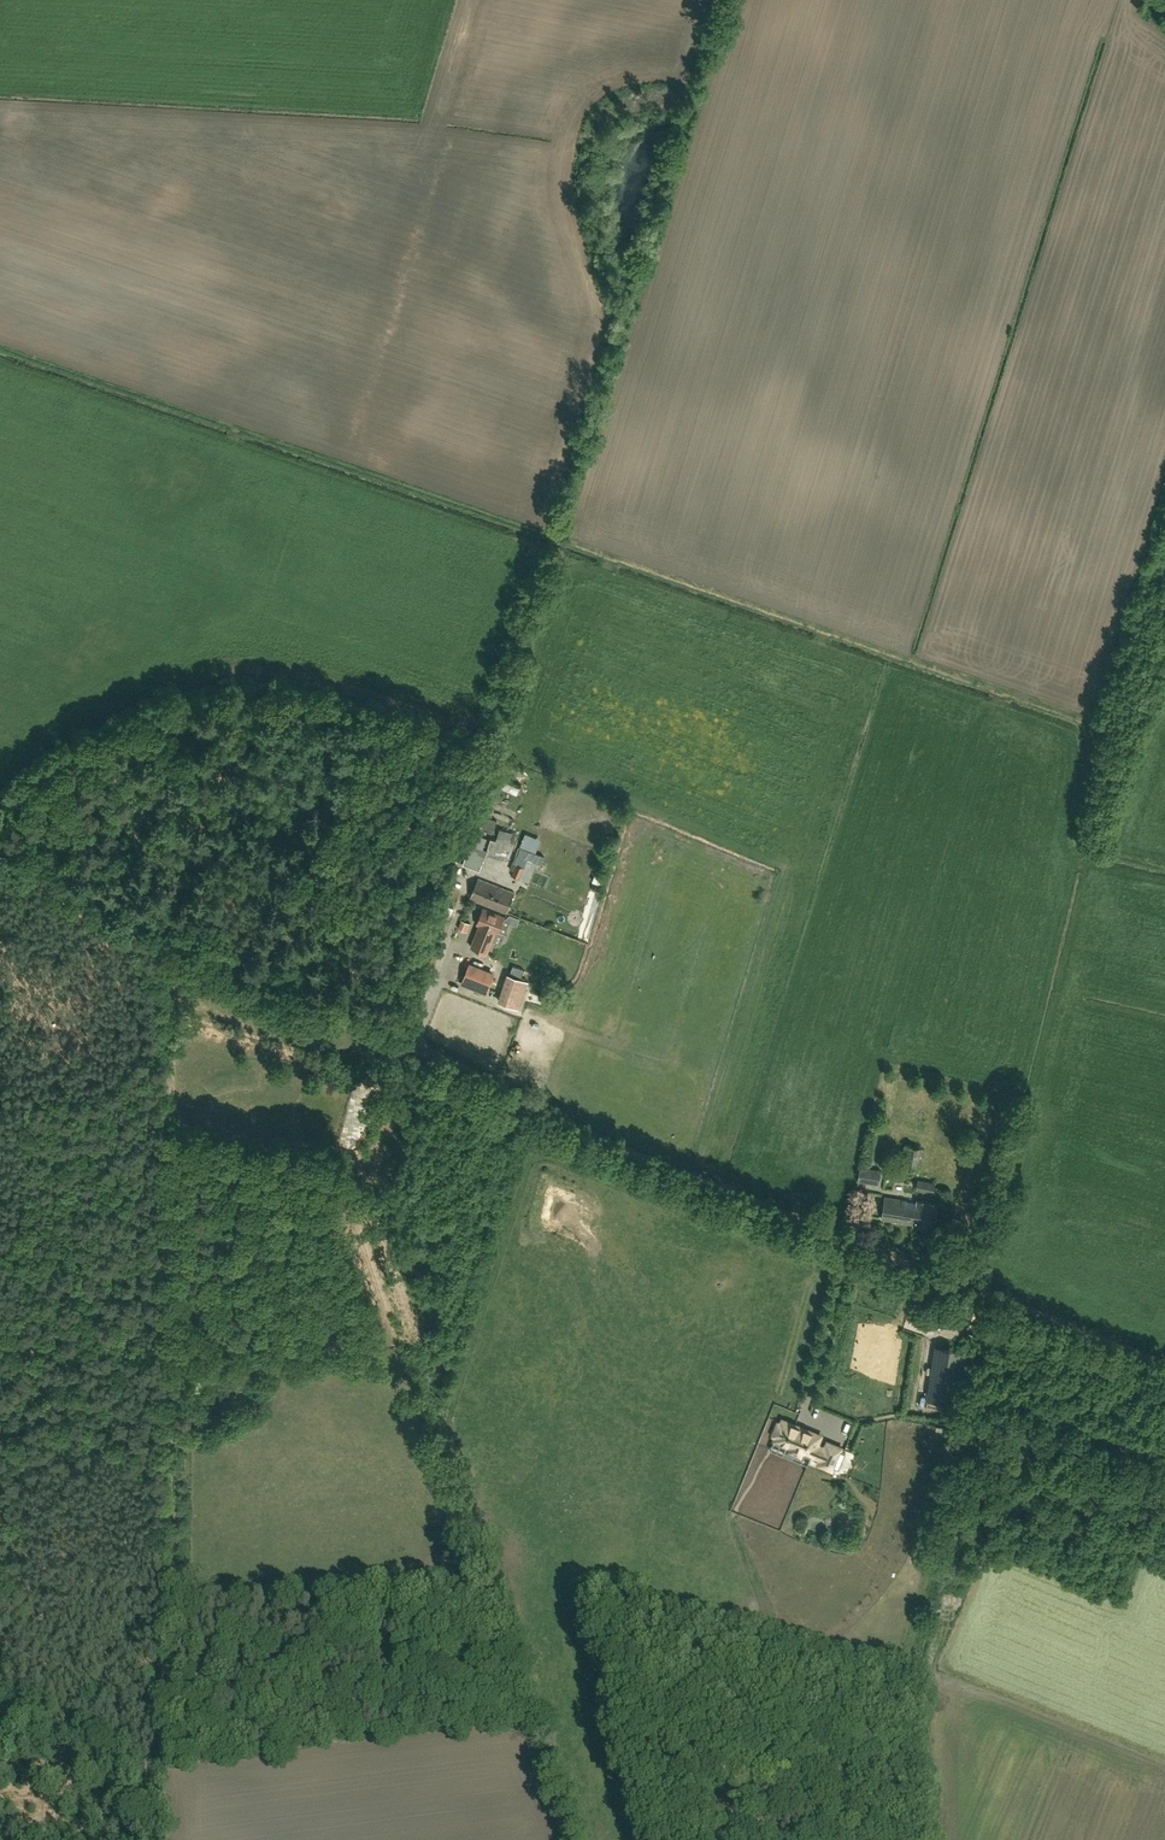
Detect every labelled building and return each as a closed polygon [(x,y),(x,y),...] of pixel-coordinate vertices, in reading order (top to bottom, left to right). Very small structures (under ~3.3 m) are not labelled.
[(505,778),(501,786),(518,796),(523,788),(505,778)] [(480,827),(493,832),(497,820),(491,818),(496,807),(500,794),(489,791),(485,803),(488,804),(485,816),(484,816),(480,827)] [(513,832),(500,828),(496,840),(509,845),(513,832)] [(487,837),(479,834),(474,832),(463,864),(479,870),(487,850),(483,848),(487,837)] [(529,863),(531,860),(527,859),(528,857),(521,855),(517,864),(513,862),(510,869),(513,871),(511,875),(520,878),(526,862),(529,863)] [(507,913),(515,893),(478,878),(470,898),(507,913)] [(497,933),(504,916),(484,908),(477,925),(480,926),(471,946),(487,952),(495,932),(497,933)] [(466,919),(461,927),(470,932),(475,923),(466,919)] [(486,993),(493,975),(468,965),(461,984),(486,993)] [(529,971),(513,966),(511,973),(526,978),(529,971)] [(519,1009),(529,981),(507,973),(497,1001),(519,1009)] [(919,1170),(923,1148),(905,1144),(901,1167),(919,1170)] [(879,1184),(881,1170),(860,1166),(858,1181),(879,1184)] [(933,1193),(935,1183),(918,1179),(916,1190),(933,1193)] [(917,1202),(885,1197),(882,1219),(914,1224),(913,1225),(934,1228),(938,1203),(918,1200),(917,1202)] [(818,1437),(783,1422),(782,1427),(779,1426),(775,1434),(778,1435),(776,1439),(791,1445),(789,1450),(800,1455),(802,1450),(823,1458),(821,1463),(831,1467),(839,1449),(828,1445),(826,1450),(814,1446),(818,1437)]
